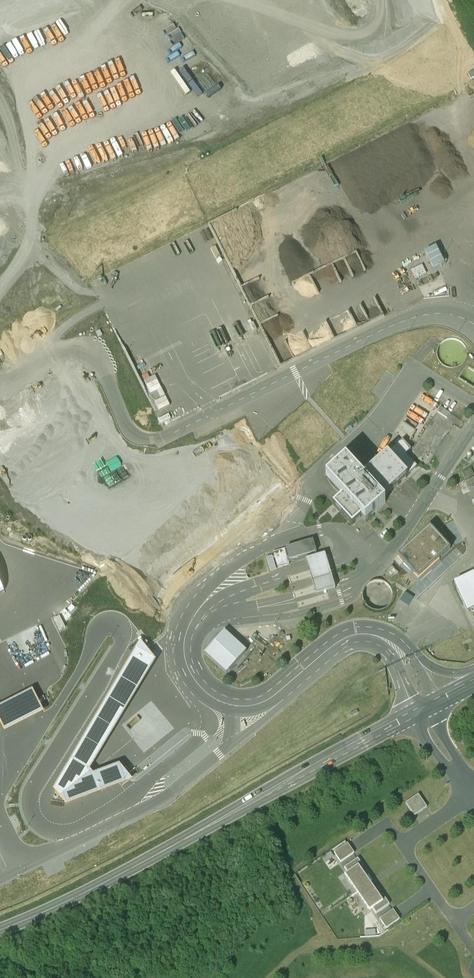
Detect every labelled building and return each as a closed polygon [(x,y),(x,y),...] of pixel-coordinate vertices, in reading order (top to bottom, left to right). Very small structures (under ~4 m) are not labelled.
[(200,241),(211,236),(207,227),(196,232),(200,241)] [(435,268),(447,264),(441,247),(429,251),(435,268)] [(424,265),(413,271),(417,280),(429,274),(424,265)] [(178,269),(165,273),(169,284),(182,280),(178,269)] [(152,354),(143,358),(159,393),(169,388),(152,354)] [(82,363),(42,383),(94,489),(134,469),(82,363)] [(346,460),(326,478),(342,496),(333,504),(352,525),(361,517),(365,521),(385,503),(382,499),(408,476),(387,454),(379,462),(375,458),(367,466),(370,470),(362,477),(346,460)] [(256,522),(261,527),(268,520),(263,515),(256,522)] [(320,586),(321,590),(339,584),(338,581),(332,561),(329,552),(311,557),(314,567),(320,586)] [(410,584),(422,592),(435,571),(423,564),(410,584)] [(392,566),(385,572),(391,579),(398,572),(392,566)] [(454,583),(467,611),(473,608),(473,573),(454,583)] [(363,589),(364,589),(363,592),(363,594),(363,598),(364,602),(367,606),(370,608),(374,610),(378,611),(382,610),(386,608),(390,605),(392,601),(393,597),(393,593),(391,589),(389,585),(385,582),(381,581),(377,580),(373,581),(369,583),(367,584),(366,586),(365,587),(363,589)] [(225,631),(205,653),(226,673),(246,650),(225,631)] [(165,722),(183,715),(180,707),(162,715),(165,722)] [(418,795),(406,804),(414,817),(427,808),(418,795)] [(348,844),(334,854),(341,863),(354,854),(348,844)] [(357,893),(371,884),(366,877),(369,875),(358,859),(344,868),(348,873),(345,876),(357,893)] [(375,891),(371,884),(357,893),(369,911),(373,909),(376,914),(390,905),(378,889),(375,891)] [(393,910),(380,920),(386,929),(400,920),(393,910)]
